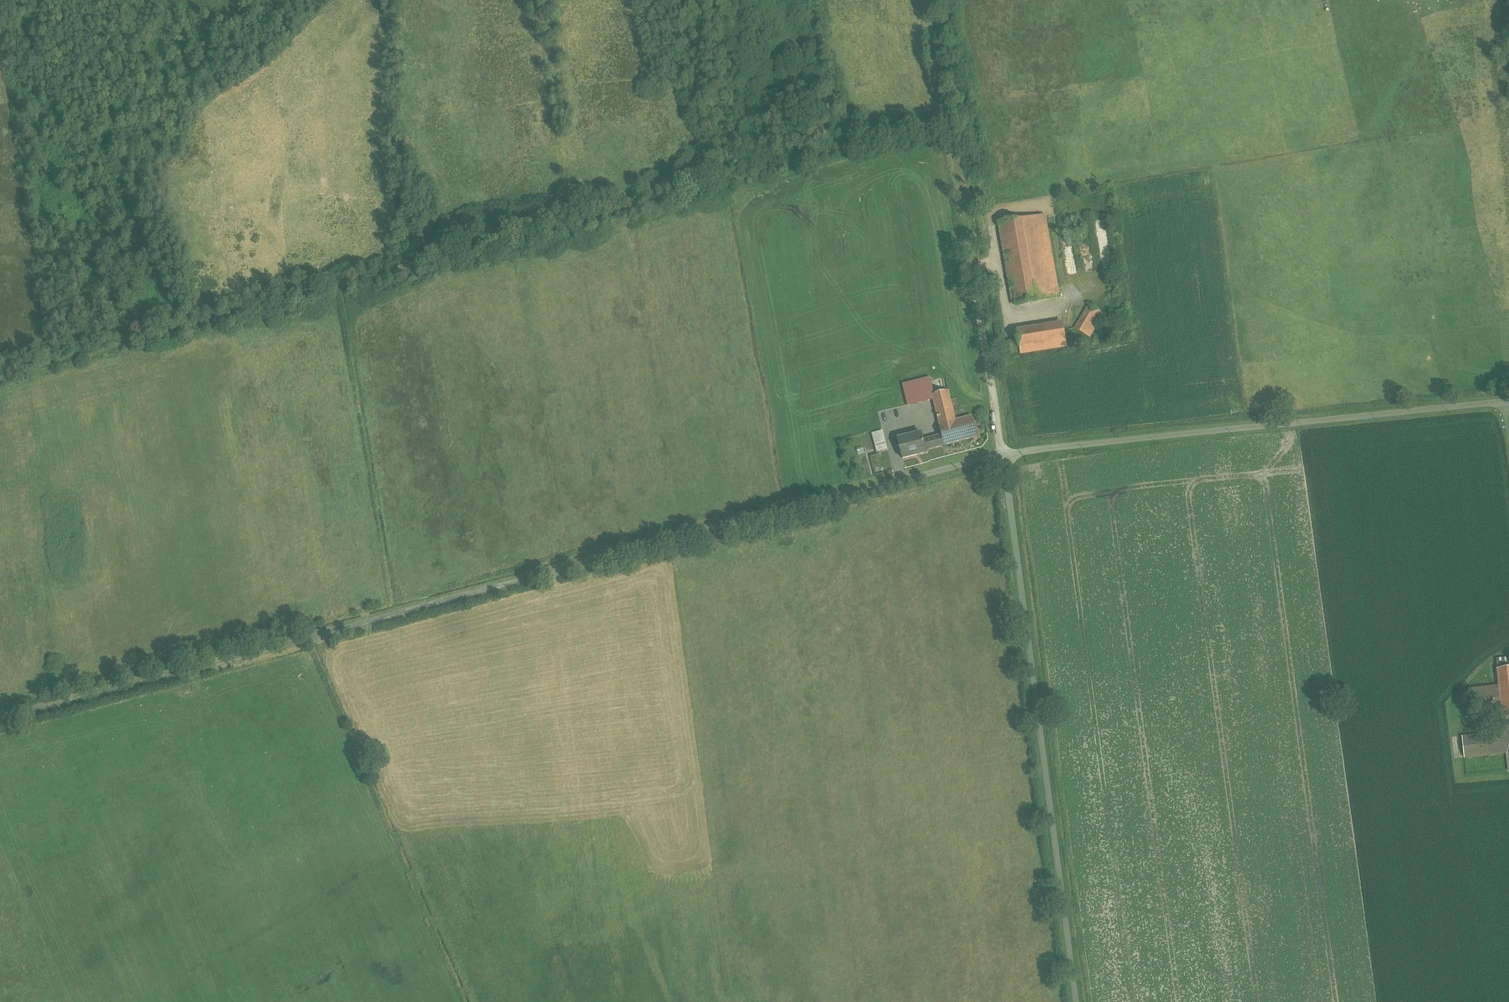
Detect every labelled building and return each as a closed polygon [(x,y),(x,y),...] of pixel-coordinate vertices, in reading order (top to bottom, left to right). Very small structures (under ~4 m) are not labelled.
[(1047,215),(1000,222),(1012,302),(1060,295),(1047,215)] [(1088,304),(1075,328),(1093,338),(1105,313),(1088,304)] [(1064,321),(1019,327),(1022,351),(1067,344),(1064,321)] [(930,377),(903,384),(908,405),(934,399),(933,395),(935,394),(930,377)] [(935,394),(933,395),(934,399),(943,435),(925,439),(923,431),(899,437),(904,458),(928,452),(927,449),(978,436),(973,415),(957,419),(950,390),(935,394)] [(883,431),(873,433),(878,452),(888,449),(883,431)] [(1508,708),(1508,660),(1495,661),(1497,678),(1498,695),(1500,709),(1508,708)] [(1497,678),(1467,681),(1469,698),(1498,695),(1497,678)] [(1502,719),(1503,726),(1461,730),(1463,751),(1506,747),(1508,764),(1508,718),(1502,719)]
